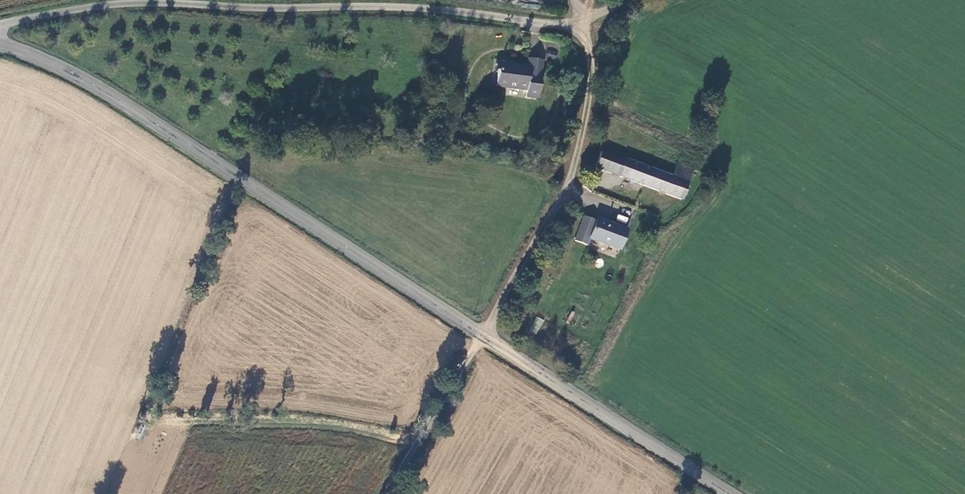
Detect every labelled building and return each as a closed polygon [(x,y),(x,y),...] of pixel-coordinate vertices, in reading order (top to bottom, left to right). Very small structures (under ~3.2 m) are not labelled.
[(520,66),(510,65),(511,61),(492,59),(491,69),(494,70),(492,88),(521,92),(521,96),(537,98),(542,59),(521,57),(520,66)] [(668,176),(602,149),(595,165),(679,199),(692,168),(674,160),(668,176)] [(596,217),(587,238),(597,242),(618,251),(626,229),(596,217)] [(618,251),(597,242),(593,251),(614,259),(618,251)] [(529,330),(537,334),(544,320),(536,316),(529,330)]
